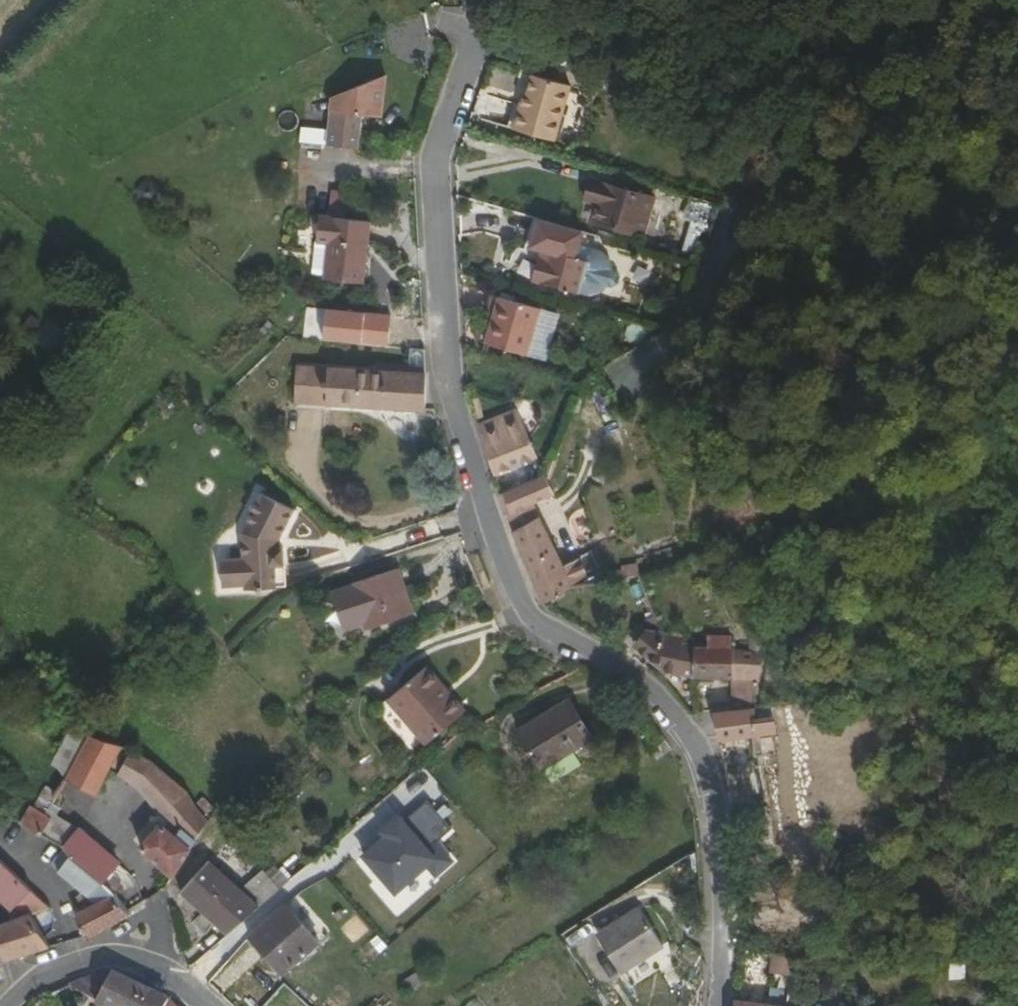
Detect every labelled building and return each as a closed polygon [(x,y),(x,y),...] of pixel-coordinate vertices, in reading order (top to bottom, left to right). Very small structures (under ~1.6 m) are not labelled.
[(379,84),(326,106),(319,153),(349,157),(354,122),(373,125),(379,84)] [(522,86),(518,107),(515,118),(510,117),(505,141),(544,151),(557,94),(522,86)] [(505,141),(510,117),(504,116),(499,140),(505,141)] [(639,242),(648,203),(582,187),(577,207),(590,210),(586,230),(639,242)] [(711,206),(682,199),(678,219),(705,227),(711,206)] [(355,223),(305,216),(302,239),(314,241),(310,280),(346,284),(355,223)] [(563,238),(520,227),(513,254),(527,257),(520,288),(574,302),(586,298),(590,291),(595,292),(600,288),(602,281),(599,275),(595,274),(594,266),(585,257),(560,250),(563,238)] [(531,318),(487,308),(476,354),(519,366),(531,318)] [(32,340),(50,356),(68,336),(50,320),(32,340)] [(430,374),(305,368),(303,406),(428,413),(430,374)] [(515,417),(474,432),(492,481),(532,466),(515,417)] [(550,501),(542,480),(499,496),(507,517),(550,501)] [(242,595),(275,594),(275,572),(283,572),(283,557),(279,557),(278,544),(294,528),(268,503),(240,535),(242,562),(216,565),(218,591),(243,590),(242,595)] [(535,600),(541,607),(598,586),(592,565),(561,576),(542,523),(515,533),(535,600)] [(403,618),(389,571),(343,586),(344,590),(324,597),(335,633),(355,627),(357,631),(403,618)] [(275,572),(275,594),(284,594),(283,572),(275,572)] [(643,677),(676,680),(677,650),(644,647),(643,677)] [(676,680),(717,681),(717,650),(678,650),(676,680)] [(740,682),(746,654),(717,650),(717,681),(740,682)] [(419,750),(446,725),(422,698),(426,692),(412,677),(380,708),(419,750)] [(717,716),(742,712),(740,682),(717,681),(717,716)] [(422,698),(446,725),(451,720),(426,692),(422,698)] [(581,743),(558,705),(508,735),(532,773),(581,743)] [(744,739),(742,712),(717,716),(699,719),(705,746),(744,739)] [(26,830),(61,850),(103,783),(123,754),(90,742),(45,816),(27,809),(18,825),(26,830)] [(152,768),(134,758),(119,778),(143,802),(162,829),(173,840),(170,843),(192,859),(208,832),(189,807),(177,791),(163,778),(152,768)] [(433,817),(413,834),(437,863),(456,845),(433,817)] [(461,880),(443,858),(437,863),(413,834),(408,828),(384,848),(391,856),(371,873),(405,914),(437,888),(443,895),(461,880)] [(83,952),(134,922),(61,850),(26,830),(16,845),(93,917),(72,930),(83,952)] [(135,859),(176,888),(192,859),(170,843),(156,834),(135,859)] [(223,943),(252,917),(207,869),(180,896),(223,943)] [(259,906),(277,890),(262,873),(244,889),(259,906)] [(26,901),(0,874),(0,916),(2,919),(26,901)] [(12,930),(21,927),(45,920),(26,901),(2,919),(12,930)] [(633,910),(592,936),(614,973),(655,947),(633,910)] [(314,952),(281,915),(246,946),(280,984),(309,958),(309,957),(314,952)] [(37,967),(21,927),(12,930),(0,934),(0,977),(37,967)] [(794,993),(794,969),(769,968),(769,992),(794,993)] [(55,1002),(63,1005),(99,1005),(107,987),(70,996),(60,999),(55,1002)] [(99,1005),(147,1005),(110,988),(107,987),(99,1005)]
